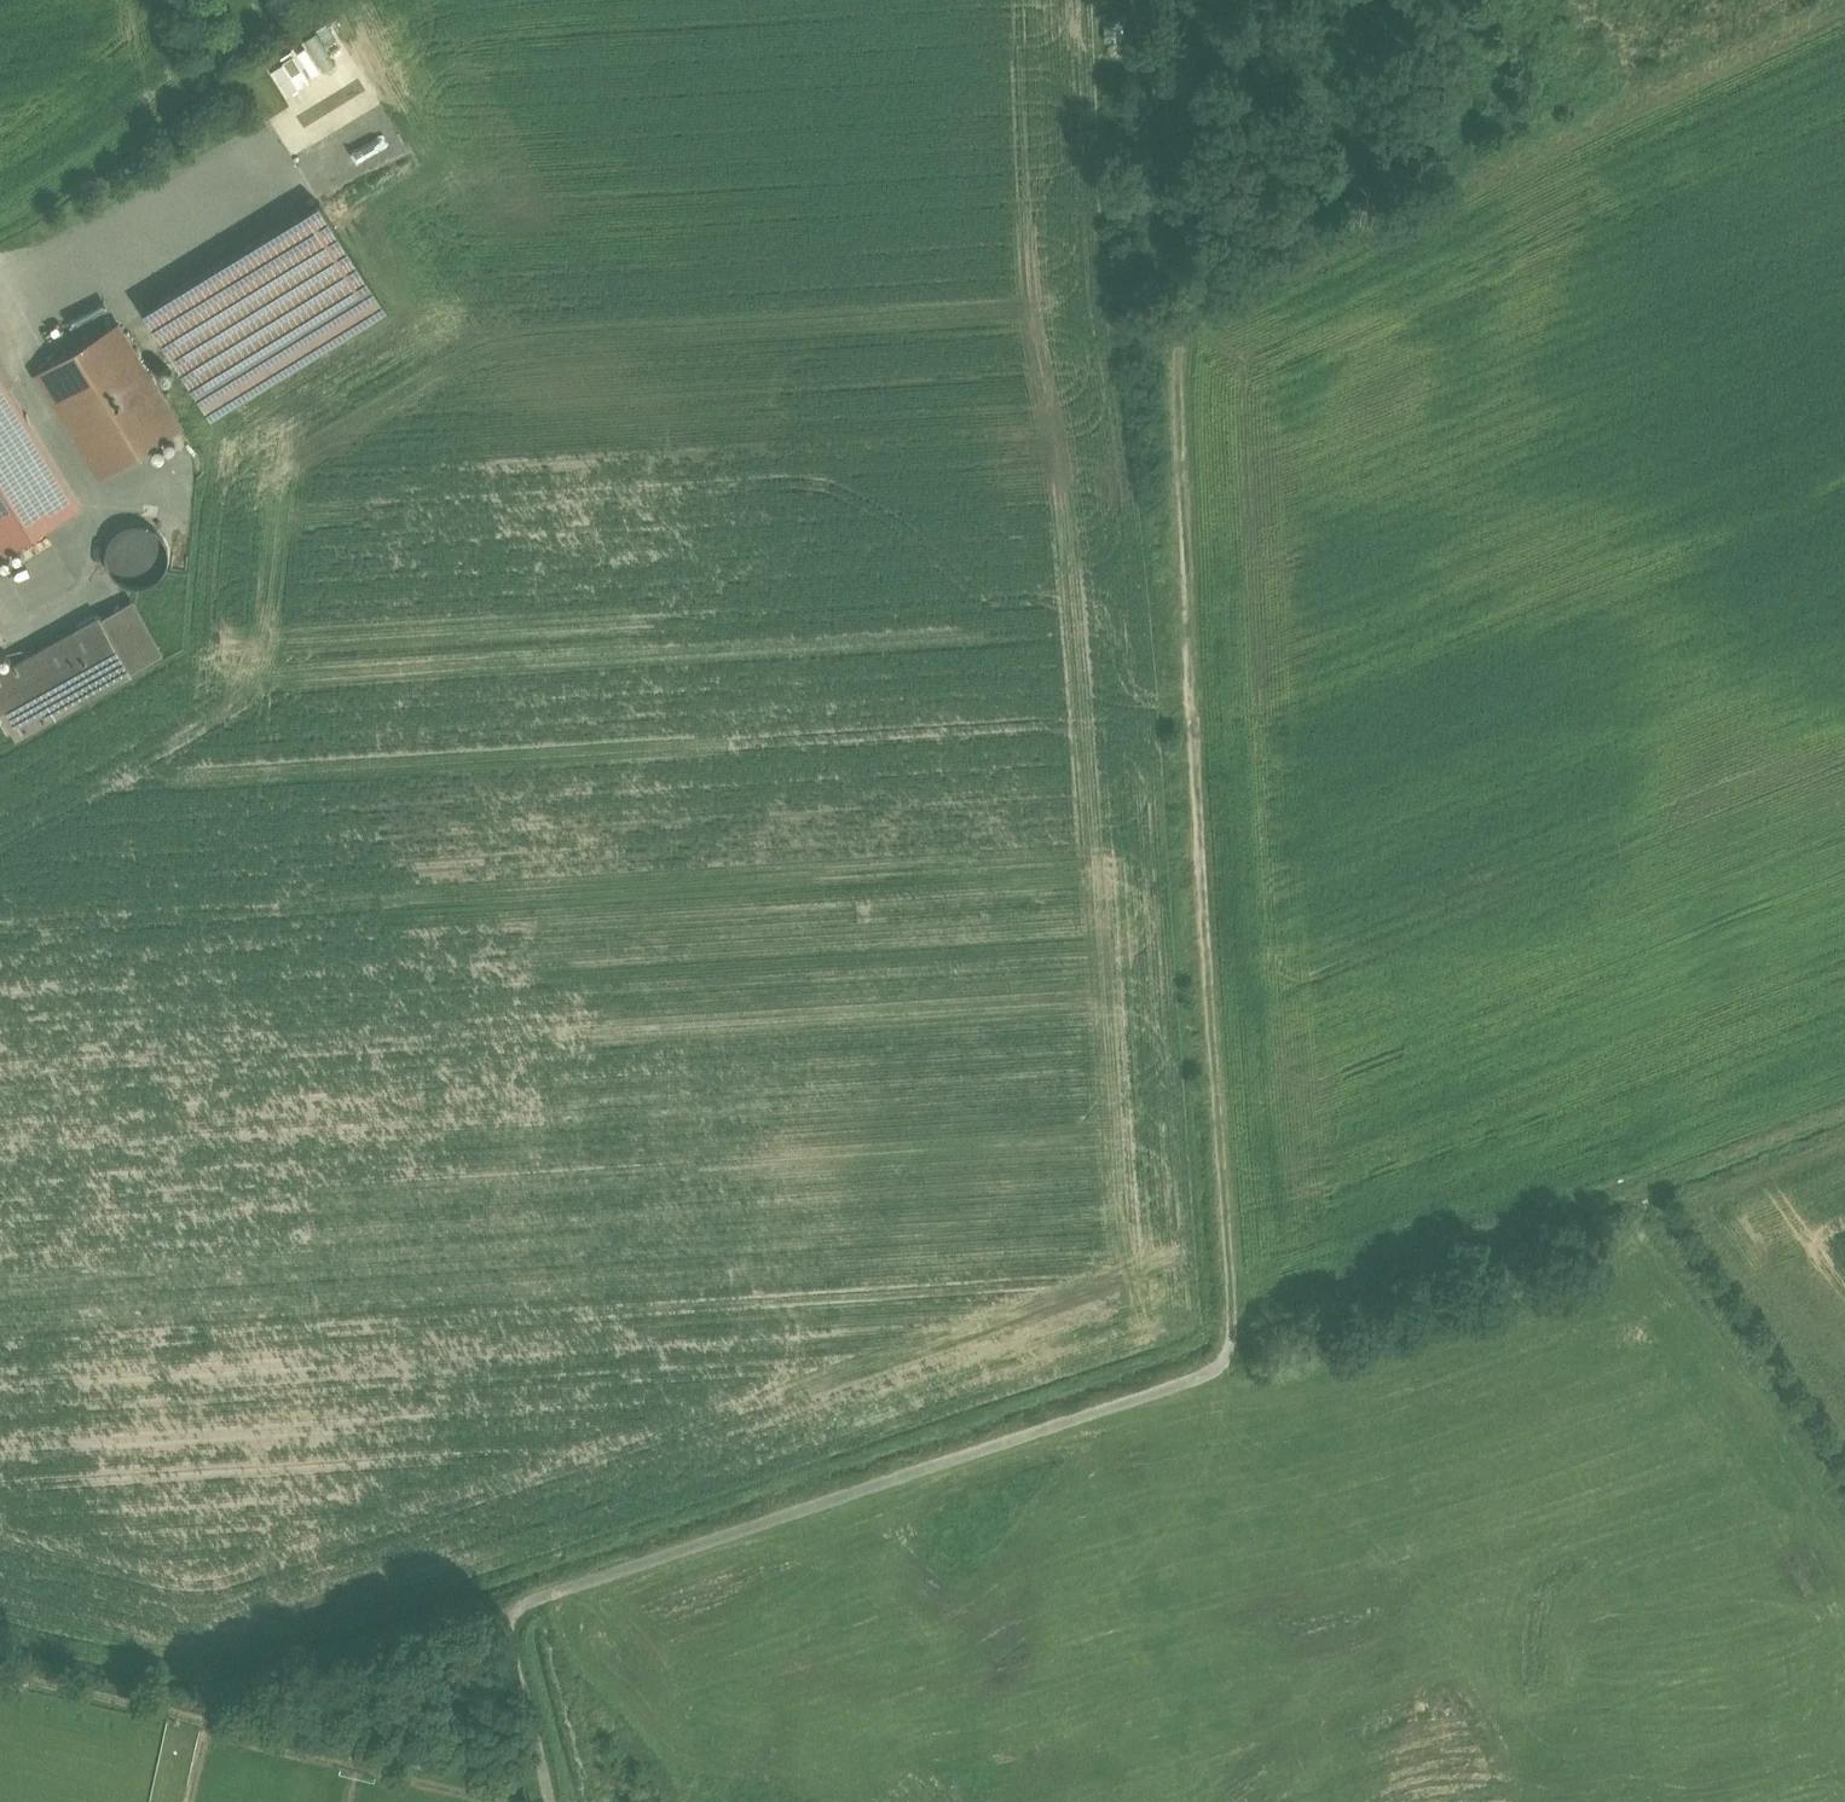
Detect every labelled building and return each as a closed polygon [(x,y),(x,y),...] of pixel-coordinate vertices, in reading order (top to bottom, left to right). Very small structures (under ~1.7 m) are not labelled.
[(281,89),(340,64),(323,25),(303,33),(308,45),(270,62),(281,89)] [(320,202),(144,310),(211,417),(387,310),(320,202)] [(119,325),(37,374),(100,477),(182,427),(119,325)] [(0,378),(0,554),(79,506),(0,378)] [(168,566),(170,554),(167,542),(160,532),(150,525),(138,523),(125,526),(115,533),(109,543),(107,555),(109,567),(116,578),(127,584),(139,586),(151,584),(161,577),(168,566)] [(132,601),(101,618),(131,672),(162,655),(161,653),(142,618),(132,601)] [(155,611),(142,618),(161,653),(174,646),(155,611)] [(0,673),(0,702),(18,735),(131,672),(101,618),(101,617),(0,673)]
